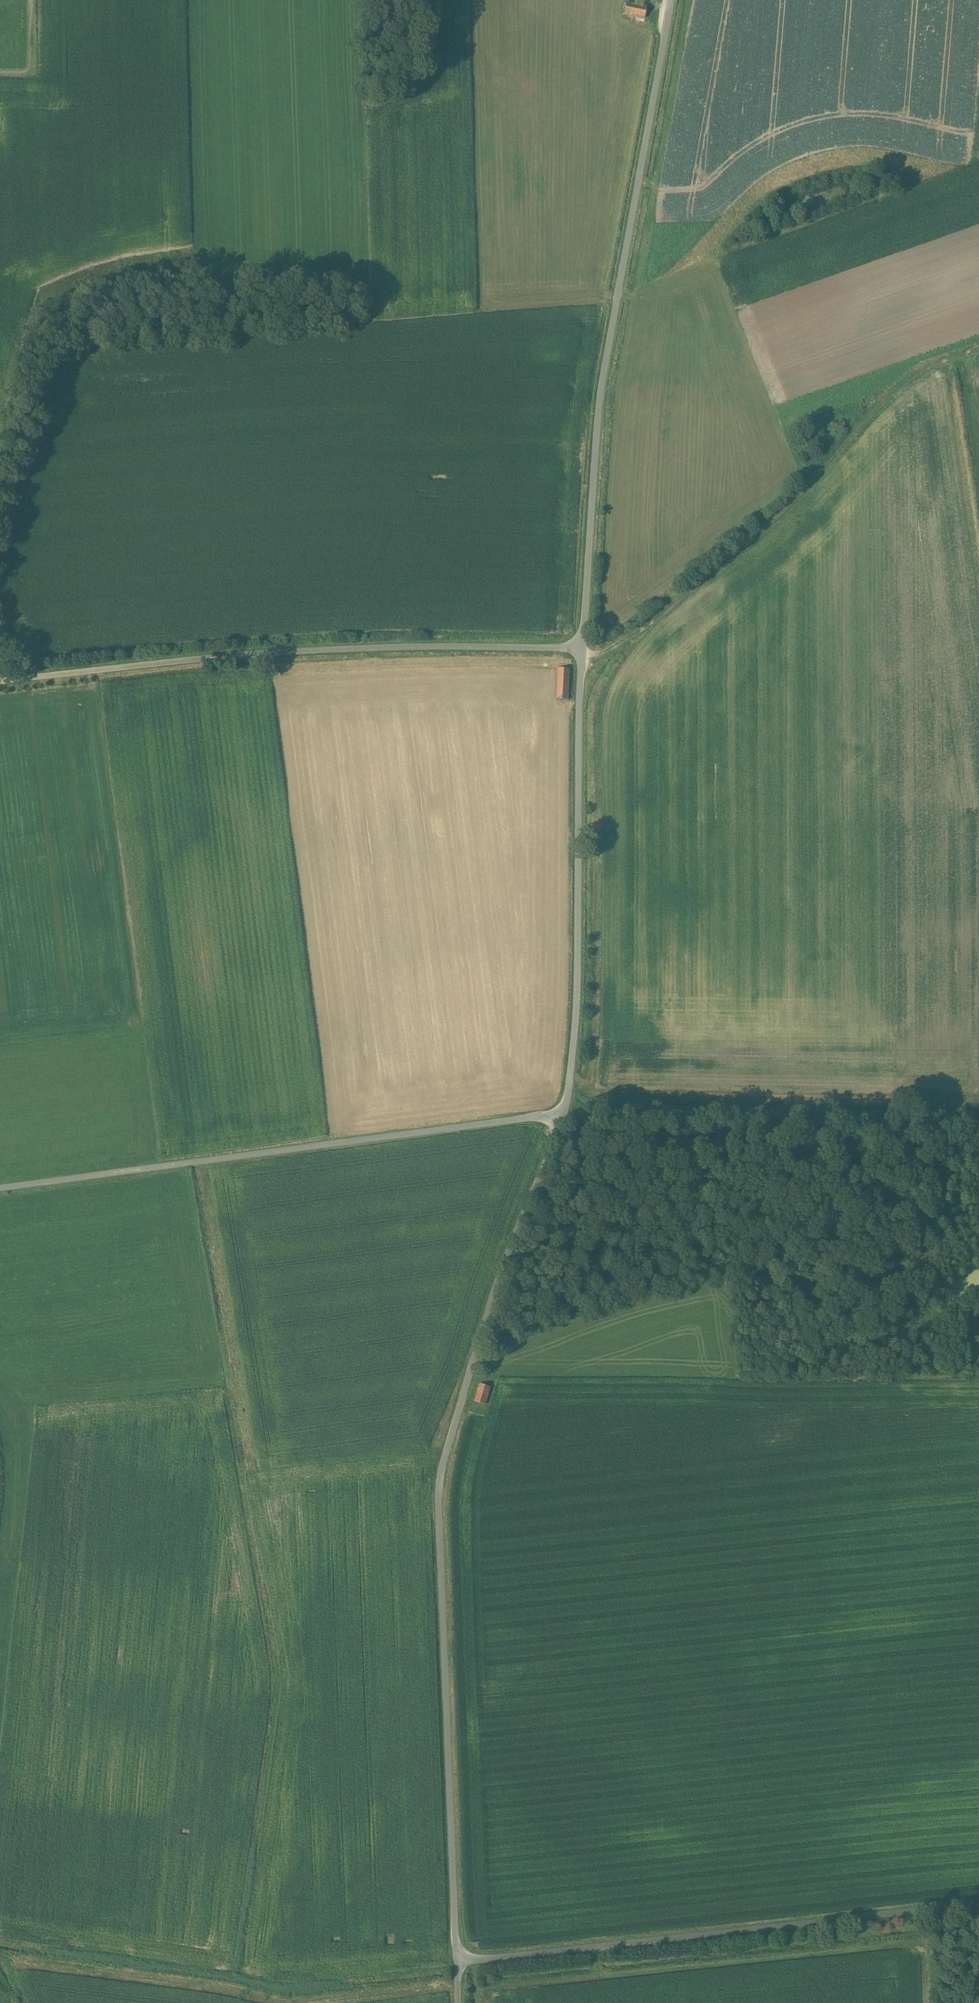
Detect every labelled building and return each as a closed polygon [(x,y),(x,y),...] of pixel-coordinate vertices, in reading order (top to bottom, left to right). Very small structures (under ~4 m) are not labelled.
[(647,5),(626,2),(624,16),(645,19),(647,5)] [(569,669),(559,668),(557,699),(568,700),(569,669)] [(492,1387),(480,1384),(475,1401),(486,1405),(492,1387)]
